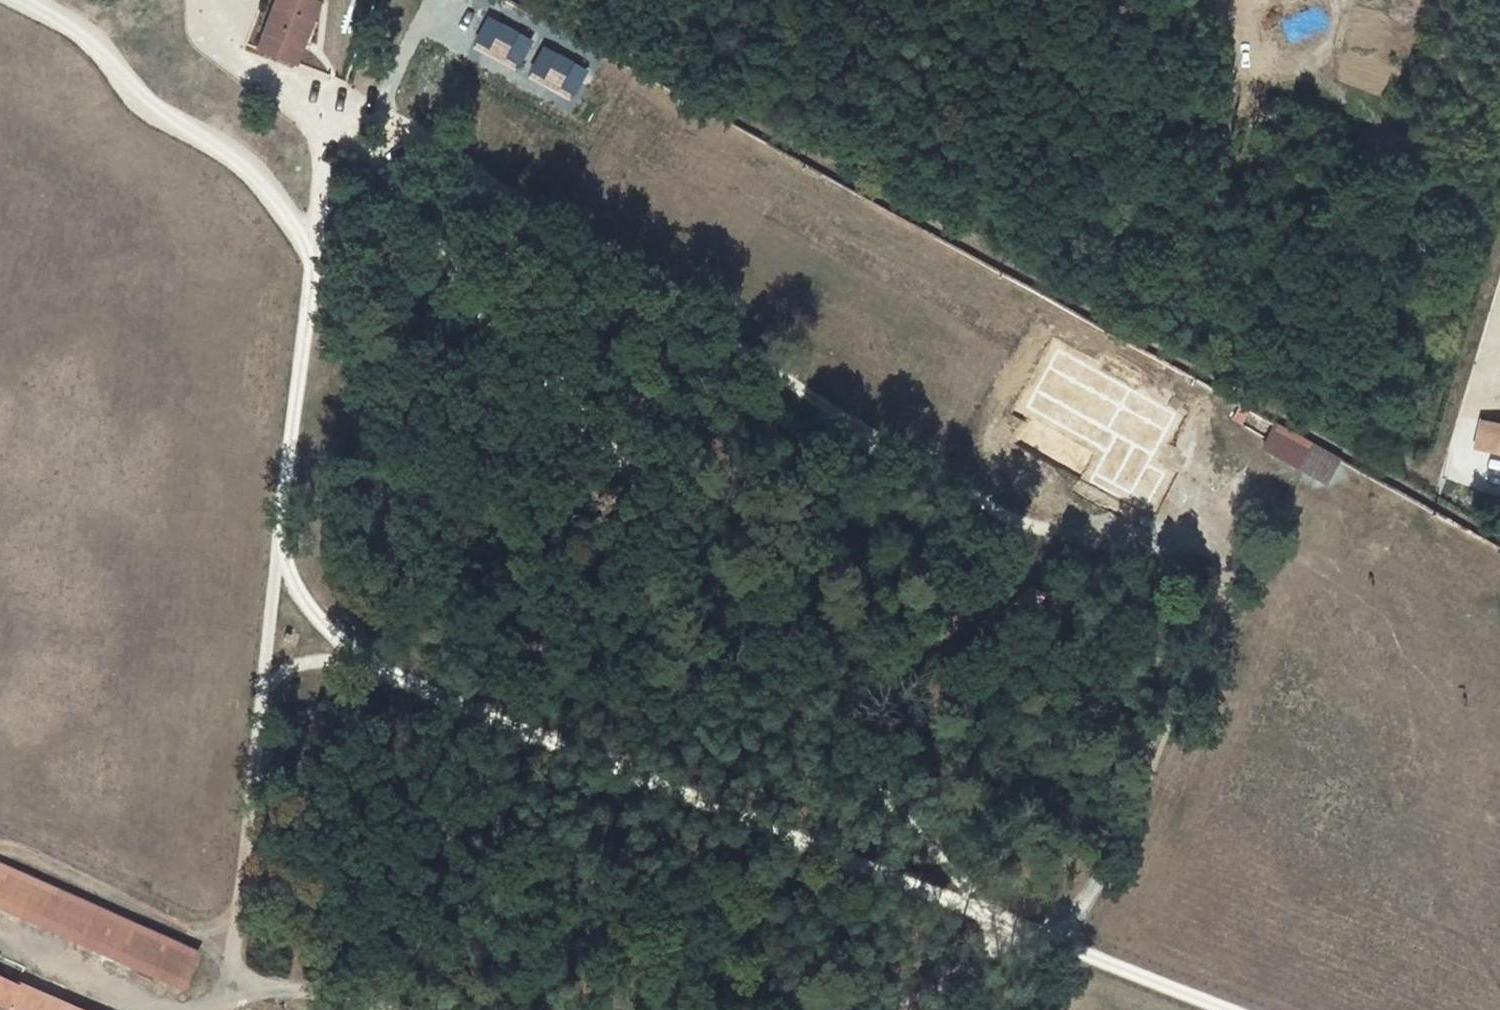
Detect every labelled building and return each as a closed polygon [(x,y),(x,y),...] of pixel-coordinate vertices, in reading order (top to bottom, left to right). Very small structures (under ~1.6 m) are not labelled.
[(254,63),(291,75),(315,0),(275,0),(254,63)] [(1180,412),(1080,348),(1056,388),(1134,436),(1111,475),(1133,488),(1180,412)] [(1235,421),(1243,427),(1251,415),(1242,409),(1235,421)] [(1481,422),(1474,449),(1499,455),(1499,426),(1481,422)] [(1277,430),(1263,452),(1324,490),(1338,468),(1277,430)] [(0,865),(0,910),(184,990),(201,952),(0,865)] [(0,972),(0,1006),(9,1009),(83,1009),(0,972)]
